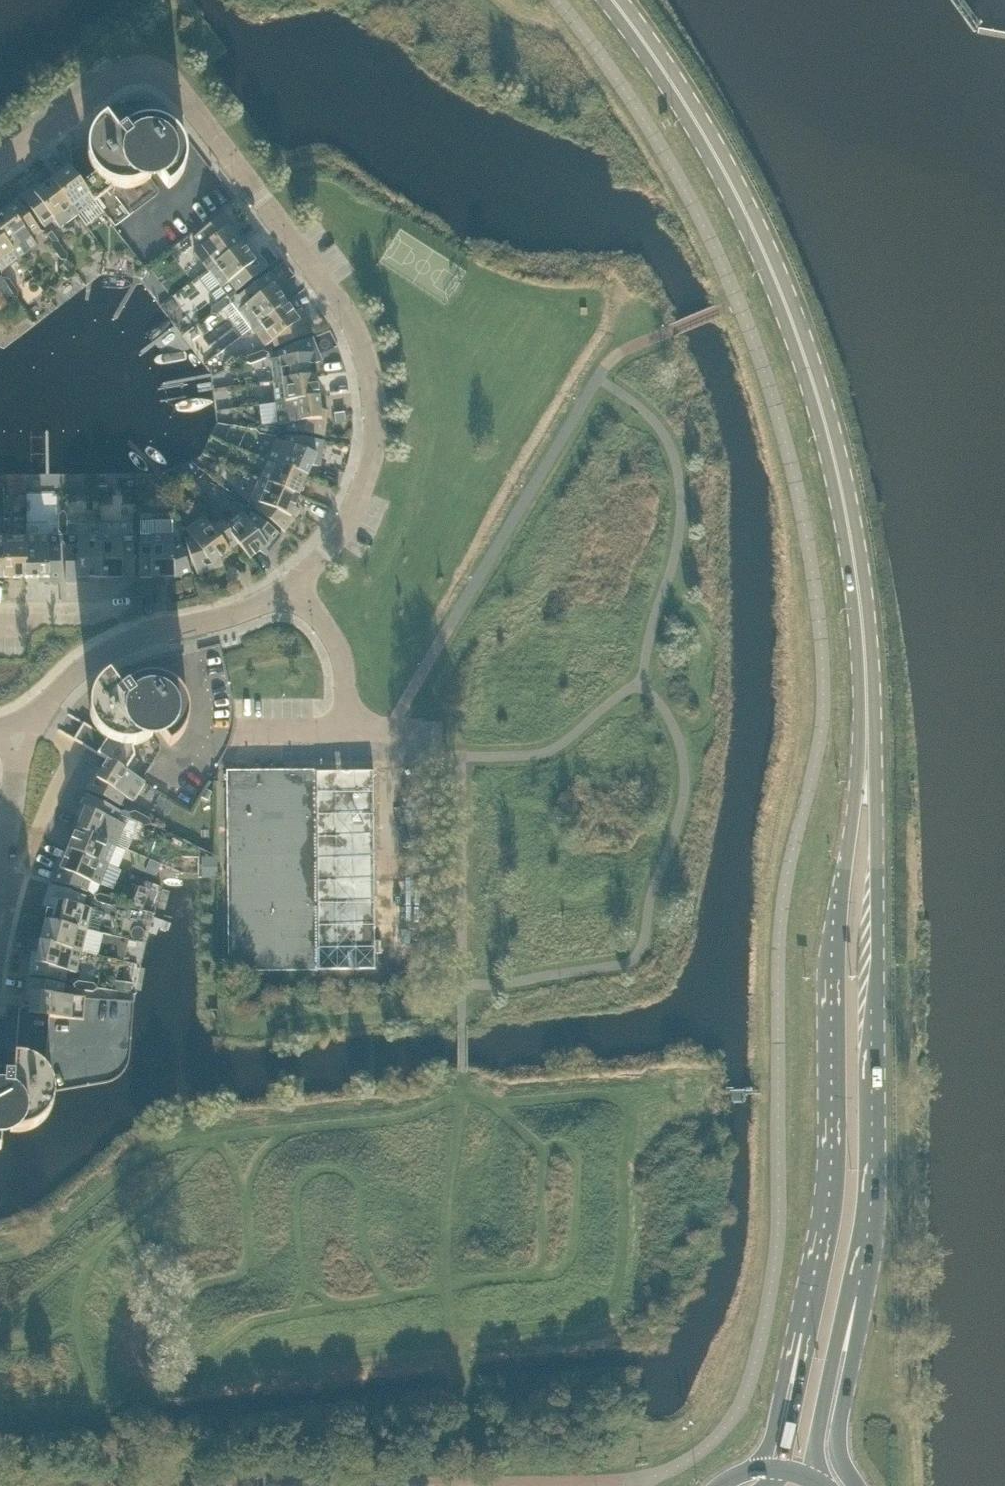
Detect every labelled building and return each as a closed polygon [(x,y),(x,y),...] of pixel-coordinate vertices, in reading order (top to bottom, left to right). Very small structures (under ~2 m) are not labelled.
[(119,134),(107,118),(102,122),(97,126),(93,132),(91,138),(89,144),(89,145),(72,149),(70,149),(70,152),(72,165),(70,167),(96,201),(112,189),(113,186),(116,186),(119,187),(126,188),(132,187),(139,186),(145,183),(150,179),(151,178),(149,175),(155,170),(169,188),(173,186),(180,178),(185,168),(186,167),(187,157),(187,152),(187,151),(185,145),(182,139),(179,134),(174,129),(172,127),(167,124),(161,121),(155,120),(149,119),(144,119),(144,120),(130,124),(124,128),(125,130),(119,134)] [(78,214),(96,201),(70,167),(52,180),(78,214)] [(78,214),(52,180),(39,190),(36,186),(22,197),(45,227),(55,220),(60,228),(78,214)] [(18,200),(4,211),(7,215),(0,220),(0,234),(19,259),(37,245),(32,237),(41,230),(18,200)] [(242,244),(232,231),(236,228),(225,214),(195,236),(202,246),(195,252),(208,270),(242,244)] [(19,259),(0,234),(0,270),(2,272),(19,259)] [(61,259),(67,260),(53,241),(52,247),(61,259)] [(53,241),(67,260),(68,254),(58,242),(53,241)] [(252,257),(250,254),(242,244),(208,270),(222,287),(229,282),(237,291),(267,268),(256,254),(252,257)] [(287,303),(280,294),(277,289),(280,287),(270,272),(239,295),(247,305),(239,310),(253,328),(287,303)] [(12,296),(18,297),(3,278),(2,283),(12,296)] [(3,278),(18,297),(19,292),(9,279),(3,278)] [(190,310),(176,291),(166,298),(181,317),(190,310)] [(219,303),(223,309),(229,304),(230,299),(225,298),(219,303)] [(217,314),(223,309),(219,303),(212,308),(211,313),(217,314)] [(296,315),(294,312),(287,303),(253,328),(266,346),(273,341),(276,347),(311,333),(302,311),(296,315)] [(316,376),(314,359),(321,359),(313,337),(278,351),(280,358),(271,359),(274,381),(316,376)] [(256,353),(259,361),(266,358),(268,353),(263,351),(256,353)] [(251,364),(259,361),(256,353),(248,357),(246,362),(251,364)] [(277,403),(319,397),(316,376),(274,381),(277,403)] [(319,410),(320,409),(319,397),(277,403),(279,425),(288,424),(287,430),(325,436),(328,413),(319,414),(319,410)] [(268,434),(269,427),(261,426),(257,429),(260,433),(268,434)] [(269,427),(268,434),(276,435),(280,432),(277,428),(269,427)] [(321,463),(324,440),(287,435),(286,442),(277,439),(269,459),(308,476),(314,461),(321,463)] [(299,496),(308,476),(269,459),(260,479),(299,496)] [(285,532),(300,513),(293,511),(299,496),(260,479),(252,500),(260,503),(256,509),(285,532)] [(237,502),(242,496),(235,491),(230,492),(231,497),(237,502)] [(242,496),(237,502),(243,507),(249,506),(248,501),(242,496)] [(248,518),(243,511),(226,524),(239,544),(250,558),(263,548),(268,554),(282,535),(253,512),(248,518)] [(211,524),(205,516),(187,530),(192,537),(185,539),(197,575),(221,566),(217,560),(230,550),(239,544),(226,524),(220,517),(211,524)] [(173,534),(173,520),(141,520),(141,531),(143,532),(141,534),(141,544),(139,544),(139,577),(168,577),(168,585),(178,581),(193,576),(181,541),(174,543),(174,534),(173,534)] [(27,578),(27,535),(6,535),(6,578),(27,578)] [(49,544),(49,535),(27,535),(27,578),(43,578),(43,583),(61,582),(61,545),(49,544)] [(84,577),(101,577),(101,535),(78,535),(78,544),(66,545),(66,582),(84,582),(84,577)] [(123,544),(123,535),(101,535),(101,577),(116,577),(116,582),(134,582),(135,544),(123,544)] [(142,678),(141,673),(127,676),(129,685),(127,686),(127,687),(121,691),(110,675),(104,679),(96,688),(93,693),(92,697),(90,707),(91,713),(94,724),(97,730),(100,733),(107,739),(98,754),(108,760),(109,759),(127,770),(135,756),(133,745),(140,743),(147,740),(153,736),(149,731),(156,727),(170,746),(176,743),(180,738),(184,733),(187,727),(188,722),(189,720),(189,714),(189,708),(187,702),(187,701),(182,692),(179,688),(175,685),(170,682),(164,679),(162,678),(158,677),(152,677),(145,677),(142,678)] [(120,805),(133,801),(146,781),(127,770),(109,759),(108,760),(102,770),(104,771),(101,775),(96,771),(87,788),(120,805)] [(228,970),(318,970),(318,771),(228,771),(228,881),(228,970)] [(78,828),(117,844),(125,824),(117,820),(121,811),(88,794),(79,811),(85,814),(84,818),(82,817),(78,828)] [(139,822),(143,814),(135,811),(130,812),(132,818),(139,822)] [(143,814),(139,822),(146,825),(151,823),(150,818),(143,814)] [(78,828),(69,848),(108,864),(117,844),(78,828)] [(108,864),(69,848),(63,864),(58,861),(52,880),(88,891),(91,881),(100,885),(108,864)] [(83,906),(86,895),(50,884),(44,902),(51,903),(50,908),(48,908),(46,920),(87,930),(92,908),(83,906)] [(105,904),(108,896),(100,893),(95,896),(98,901),(105,904)] [(108,896),(105,904),(113,906),(118,904),(116,898),(108,896)] [(82,951),(87,930),(46,920),(41,941),(82,951)] [(77,972),(82,951),(41,941),(38,953),(32,951),(32,955),(29,975),(66,981),(68,971),(77,972)] [(131,1055),(134,1001),(86,997),(64,995),(65,985),(28,979),(26,993),(31,994),(30,1008),(25,1008),(24,1008),(23,1009),(21,1009),(20,1010),(19,1012),(19,1013),(19,1014),(19,1016),(16,1056),(14,1076),(7,1076),(7,1075),(3,1075),(0,1075),(0,1149),(2,1149),(4,1113),(15,1114),(15,1118),(12,1118),(11,1131),(18,1131),(25,1131),(32,1128),(38,1125),(44,1121),(49,1115),(51,1111),(53,1108),(54,1104),(55,1099),(55,1095),(55,1089),(107,1082),(113,1080),(119,1077),(123,1072),(127,1067),(130,1061),(131,1055)] [(85,990),(87,982),(79,981),(74,985),(77,989),(85,990)] [(87,982),(85,990),(94,991),(98,988),(95,983),(87,982)]
